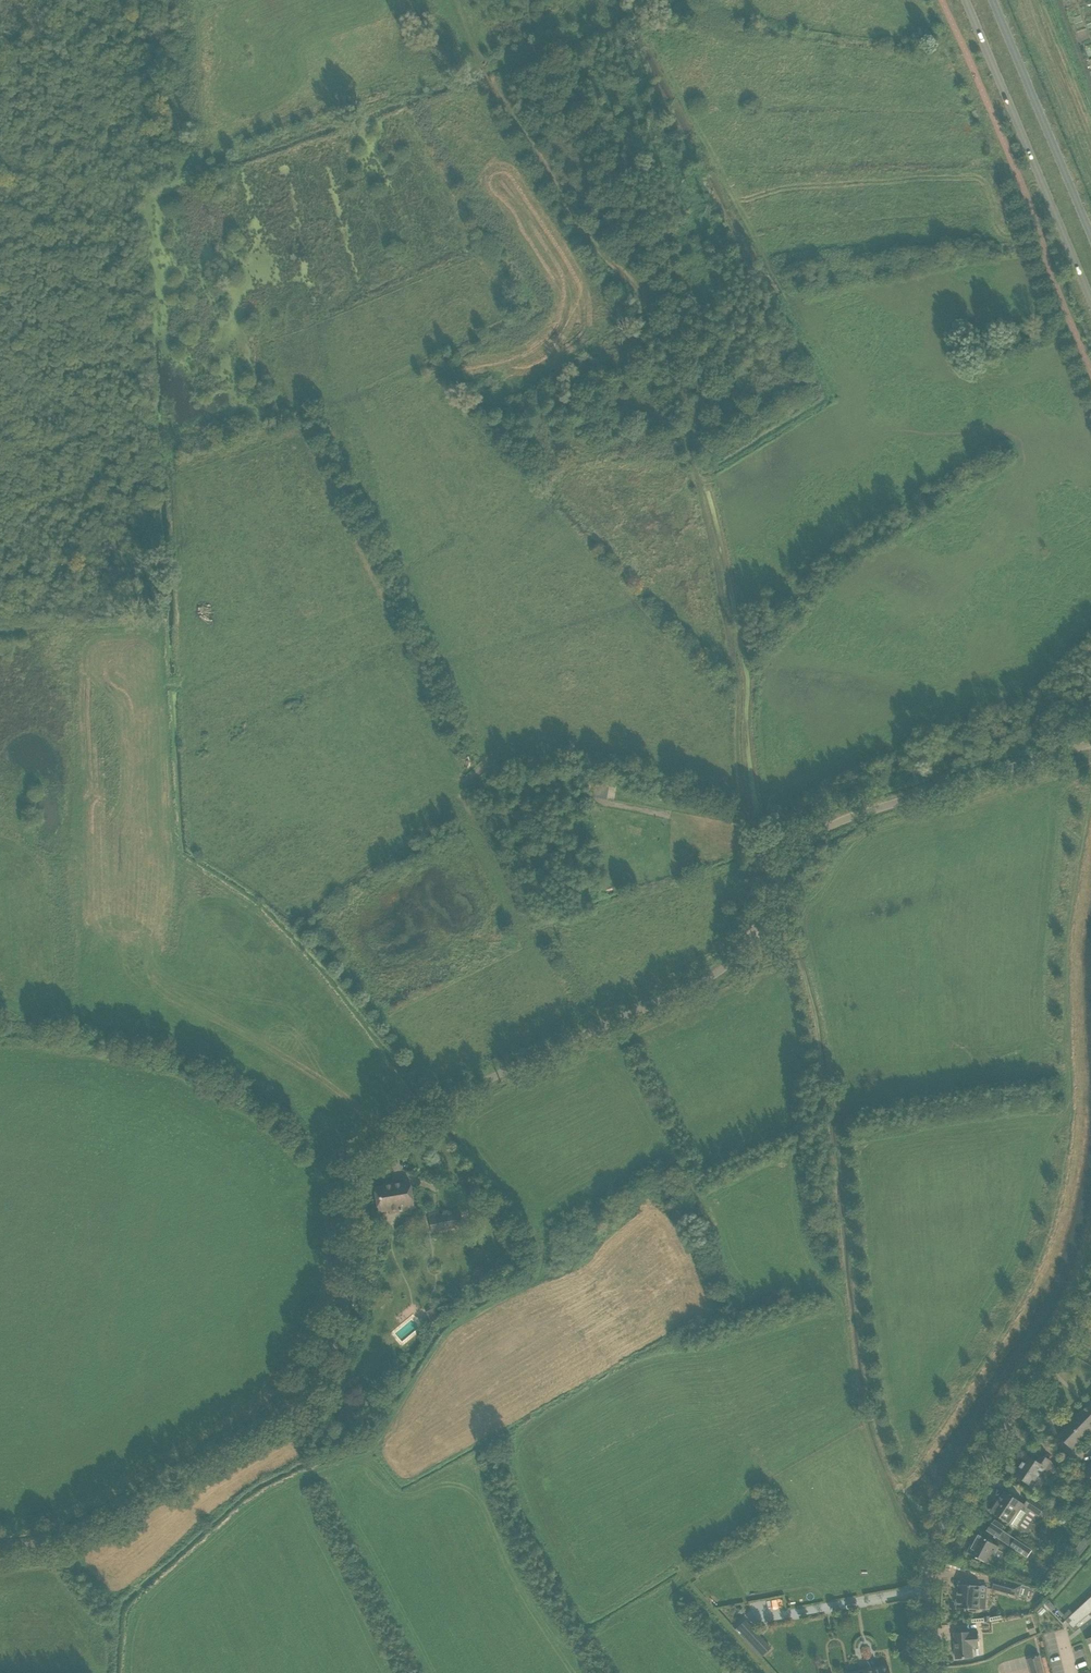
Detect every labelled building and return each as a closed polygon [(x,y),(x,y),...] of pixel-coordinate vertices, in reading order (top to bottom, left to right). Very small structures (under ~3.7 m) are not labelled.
[(414,1209),(409,1182),(374,1188),(378,1212),(389,1211),(389,1213),(414,1209)] [(431,1233),(463,1226),(460,1212),(428,1218),(431,1233)] [(514,1243),(504,1247),(508,1257),(518,1252),(514,1243)] [(434,1307),(426,1311),(430,1321),(432,1320),(438,1317),(439,1317),(434,1307)] [(1058,1435),(1072,1449),(1090,1430),(1090,1402),(1058,1435)] [(1053,1466),(1050,1461),(1042,1455),(1037,1462),(1028,1456),(1015,1474),(1031,1485),(1036,1478),(1037,1479),(1044,1468),(1047,1470),(1053,1466)] [(1056,1470),(1066,1483),(1073,1478),(1063,1465),(1056,1470)] [(997,1501),(990,1510),(1017,1528),(1030,1509),(1039,1516),(1045,1506),(1031,1497),(1025,1505),(1005,1492),(998,1502),(997,1501)] [(995,1519),(993,1523),(1002,1529),(1004,1526),(995,1519)] [(1004,1531),(999,1528),(992,1523),(987,1530),(998,1538),(1004,1531)] [(977,1535),(968,1552),(994,1566),(999,1559),(994,1556),(999,1546),(977,1535)] [(1015,1538),(1010,1546),(1027,1557),(1032,1550),(1015,1538)] [(996,1578),(993,1589),(1018,1596),(1019,1595),(1021,1585),(996,1578)] [(956,1599),(955,1606),(957,1606),(957,1608),(970,1609),(970,1611),(976,1611),(976,1609),(979,1610),(979,1609),(986,1609),(986,1599),(980,1599),(980,1587),(980,1586),(959,1584),(958,1600),(956,1599)] [(1065,1620),(1076,1631),(1085,1624),(1087,1626),(1090,1623),(1090,1596),(1065,1620)] [(754,1631),(745,1640),(761,1657),(770,1648),(754,1631)] [(954,1633),(956,1659),(973,1658),(973,1647),(979,1646),(978,1632),(971,1632),(954,1633)] [(1032,1672),(1044,1672),(1039,1656),(1028,1659),(1032,1672)]
